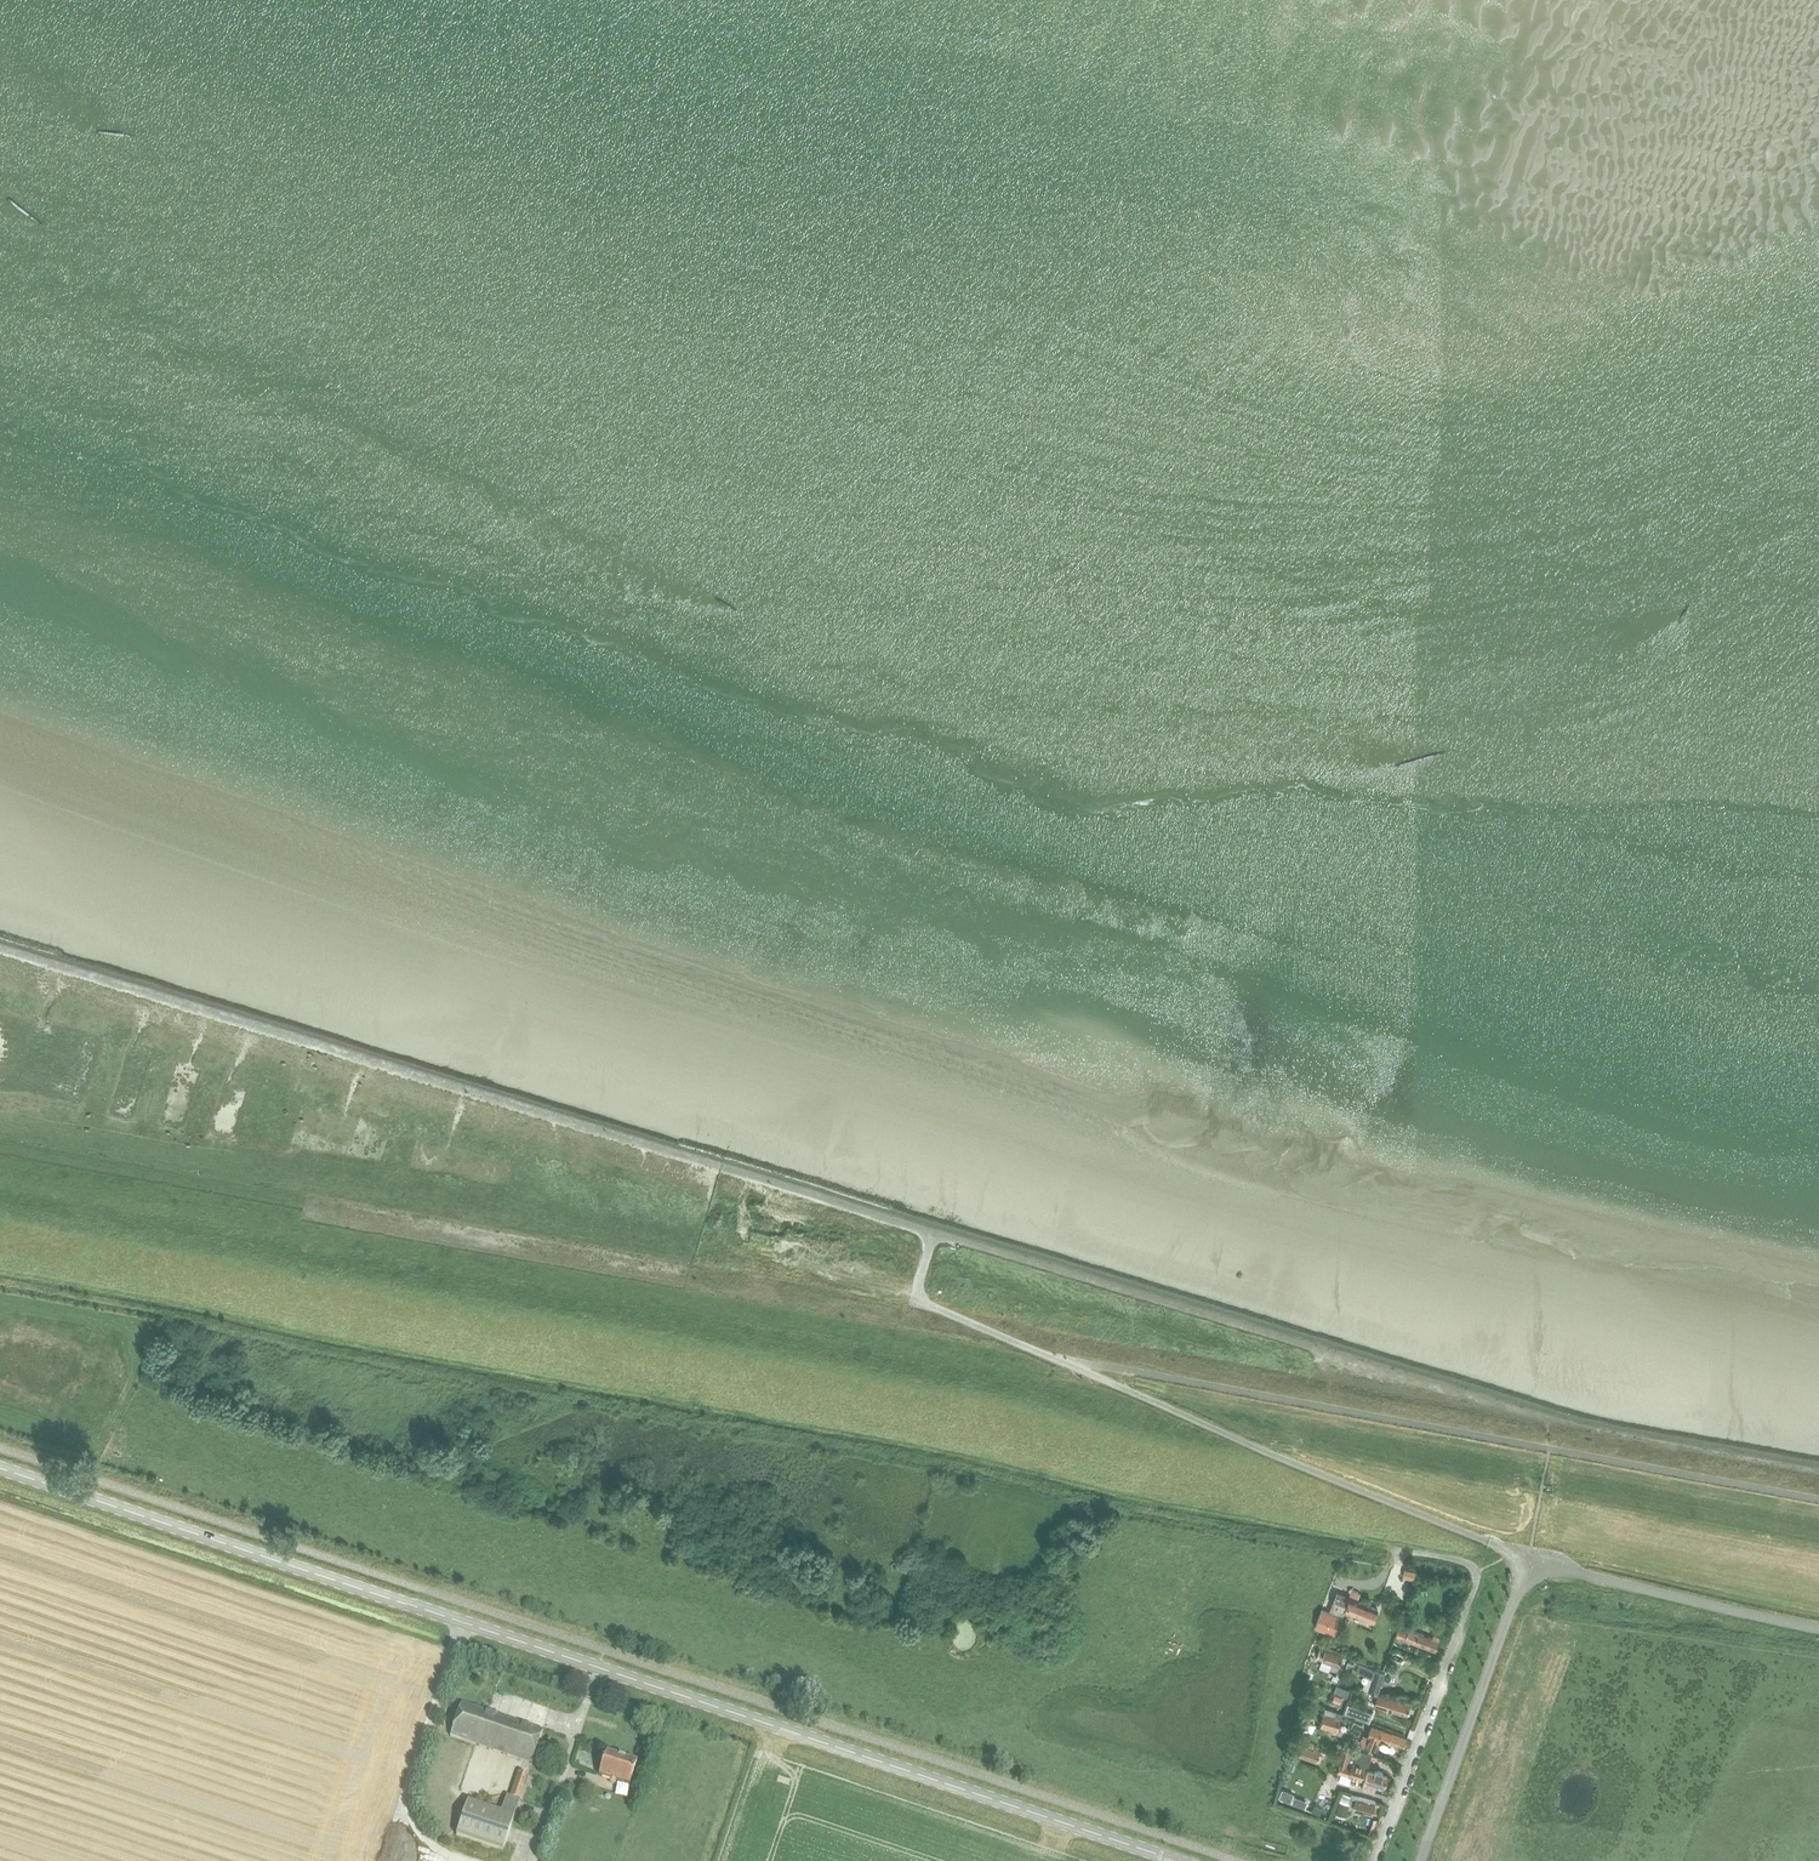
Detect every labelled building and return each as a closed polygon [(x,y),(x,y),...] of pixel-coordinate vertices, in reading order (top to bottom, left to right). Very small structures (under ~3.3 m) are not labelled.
[(1404,1570),(1403,1577),(1413,1579),(1415,1572),(1404,1570)] [(1349,1597),(1344,1609),(1373,1621),(1378,1609),(1358,1601),(1361,1593),(1352,1590),(1349,1597)] [(1323,1608),(1315,1627),(1335,1634),(1338,1625),(1344,1609),(1349,1597),(1337,1593),(1330,1611),(1323,1608)] [(1399,1627),(1396,1636),(1404,1639),(1407,1630),(1399,1627)] [(1435,1649),(1439,1640),(1440,1637),(1437,1636),(1436,1638),(1410,1629),(1406,1639),(1435,1649)] [(1320,1665),(1339,1671),(1338,1673),(1341,1673),(1346,1658),(1320,1649),(1317,1658),(1322,1659),(1320,1665)] [(1395,1652),(1392,1660),(1403,1665),(1406,1658),(1395,1652)] [(1351,1672),(1355,1663),(1348,1660),(1345,1669),(1351,1672)] [(1379,1693),(1385,1674),(1359,1665),(1356,1672),(1372,1677),(1368,1689),(1379,1693)] [(1333,1674),(1331,1680),(1336,1682),(1341,1673),(1338,1673),(1338,1672),(1336,1675),(1333,1674)] [(1378,1693),(1374,1705),(1407,1715),(1411,1704),(1386,1696),(1378,1693)] [(1334,1695),(1332,1701),(1338,1703),(1341,1697),(1334,1695)] [(533,1764),(544,1731),(462,1704),(451,1737),(533,1764)] [(1347,1704),(1344,1713),(1356,1718),(1360,1708),(1347,1704)] [(1325,1709),(1321,1724),(1331,1727),(1329,1732),(1335,1734),(1340,1718),(1342,1713),(1336,1711),(1326,1708),(1325,1709)] [(1355,1722),(1352,1731),(1360,1734),(1364,1725),(1355,1722)] [(1367,1736),(1364,1746),(1375,1750),(1378,1739),(1403,1748),(1406,1738),(1382,1729),(1371,1725),(1367,1736)] [(1316,1762),(1320,1752),(1302,1745),(1298,1755),(1316,1762)] [(1341,1747),(1337,1761),(1340,1762),(1337,1771),(1361,1779),(1365,1766),(1363,1765),(1354,1763),(1352,1762),(1355,1751),(1341,1747)] [(1354,1763),(1363,1765),(1367,1753),(1358,1750),(1354,1763)] [(632,1786),(640,1762),(608,1751),(600,1775),(632,1786)] [(1373,1791),(1376,1784),(1384,1786),(1388,1776),(1381,1774),(1383,1771),(1375,1769),(1374,1772),(1368,1770),(1365,1780),(1362,1788),(1373,1791)] [(468,1801),(456,1836),(503,1851),(528,1775),(521,1773),(518,1772),(510,1797),(507,1796),(501,1812),(468,1801)] [(1282,1789),(1278,1797),(1290,1802),(1293,1793),(1282,1789)] [(1375,1804),(1374,1804),(1375,1801),(1351,1794),(1349,1801),(1355,1803),(1353,1808),(1372,1814),(1375,1804)] [(1293,1795),(1291,1802),(1298,1805),(1301,1798),(1293,1795)] [(1336,1814),(1345,1817),(1349,1804),(1340,1801),(1336,1814)]
